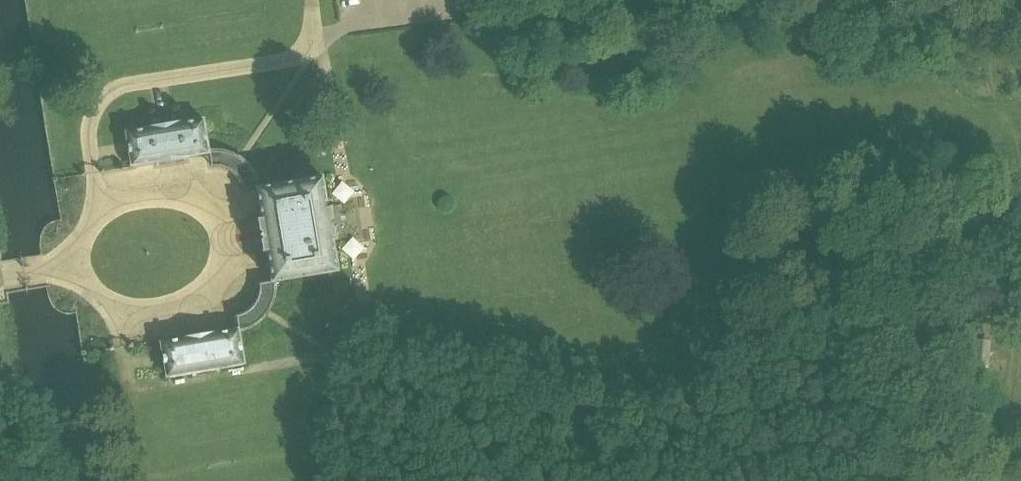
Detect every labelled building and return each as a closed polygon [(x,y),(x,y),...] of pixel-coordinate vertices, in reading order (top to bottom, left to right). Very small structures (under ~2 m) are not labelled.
[(127,131),(133,165),(209,152),(203,118),(127,131)] [(222,152),(209,152),(211,170),(226,171),(233,174),(239,180),(242,189),(243,192),(258,191),(257,186),(256,177),(251,169),(245,163),(239,158),(229,153),(222,152)] [(258,191),(273,280),(338,269),(322,176),(257,186),(258,191)] [(273,291),(273,280),(259,281),(258,293),(256,302),(253,310),(247,316),(236,319),(238,329),(239,333),(247,330),(255,327),(265,320),(270,312),(273,304),(273,291)] [(163,341),(168,375),(244,363),(239,333),(238,329),(163,341)] [(971,365),(989,367),(992,339),(974,337),(971,365)]
